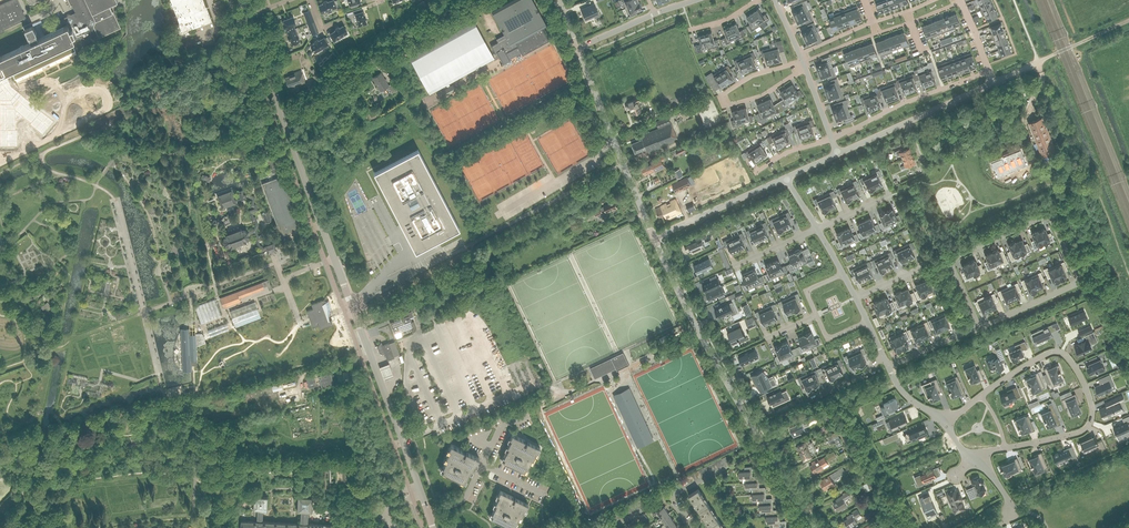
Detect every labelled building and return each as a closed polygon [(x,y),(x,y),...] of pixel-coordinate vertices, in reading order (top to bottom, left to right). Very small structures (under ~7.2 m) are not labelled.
[(2,92),(0,94),(0,148),(16,147),(15,111),(43,136),(54,122),(10,88),(8,85),(0,75),(11,70),(16,80),(76,52),(72,42),(76,41),(75,39),(80,37),(83,45),(121,27),(114,12),(113,12),(110,6),(118,2),(117,0),(68,0),(71,6),(72,5),(76,12),(74,13),(76,17),(73,18),(72,23),(73,26),(69,27),(68,25),(40,38),(32,22),(23,26),(31,43),(0,57),(0,90),(2,92)] [(5,31),(4,29),(27,18),(18,0),(10,0),(0,5),(0,33),(5,31)] [(211,22),(203,0),(171,0),(180,24),(176,26),(180,36),(186,34),(186,32),(211,22)] [(327,2),(327,1),(323,3),(323,4),(319,5),(323,16),(338,10),(334,0),(333,0),(327,2)] [(409,57),(429,94),(446,85),(447,87),(450,85),(449,83),(456,79),(475,69),(476,71),(479,69),(478,67),(494,58),(495,60),(500,58),(503,63),(510,59),(509,57),(519,52),(520,53),(521,53),(522,55),(549,40),(542,28),(547,25),(533,0),(510,0),(491,11),(505,36),(497,40),(498,42),(491,46),(495,53),(493,55),(474,21),(409,57)] [(424,0),(417,5),(422,12),(428,7),(424,0)] [(625,8),(639,2),(638,0),(622,0),(625,8)] [(879,13),(885,11),(881,0),(876,0),(875,1),(879,13)] [(891,9),(887,0),(881,0),(885,11),(891,9)] [(897,7),(894,0),(887,0),(891,9),(897,7)] [(981,10),(992,4),(990,0),(989,0),(979,5),(980,7),(981,10)] [(800,7),(792,10),(795,17),(809,11),(804,1),(798,4),(800,7)] [(639,2),(625,8),(629,17),(636,14),(635,12),(642,8),(639,2)] [(983,16),(985,15),(995,10),(992,4),(981,10),(980,10),(983,16)] [(595,6),(581,12),(584,20),(598,14),(595,6)] [(856,22),(862,20),(857,6),(851,8),(856,22)] [(856,22),(851,8),(845,10),(850,24),(856,22)] [(314,22),(310,10),(303,13),(308,24),(314,22)] [(349,12),(347,13),(348,17),(350,16),(355,14),(359,26),(360,25),(360,26),(364,25),(364,24),(366,23),(365,19),(366,19),(365,15),(364,15),(363,12),(357,13),(356,10),(349,12)] [(765,14),(762,16),(758,10),(752,13),(760,25),(769,20),(765,14)] [(845,10),(839,12),(844,26),(845,26),(850,24),(845,10)] [(998,16),(995,10),(985,15),(988,20),(998,16)] [(809,11),(795,17),(798,24),(805,21),(806,24),(813,20),(809,11)] [(839,28),(844,26),(839,12),(834,14),(835,17),(839,28)] [(748,26),(752,31),(760,25),(752,13),(747,17),(751,24),(748,26)] [(960,25),(956,14),(951,16),(955,27),(960,25)] [(955,28),(955,27),(951,16),(945,18),(950,30),(955,28)] [(283,24),(285,28),(286,28),(288,32),(295,29),(293,25),(296,24),(293,17),(283,20),(284,23),(283,24)] [(833,30),(839,28),(835,17),(829,19),(833,30)] [(945,18),(939,20),(944,33),(950,30),(945,18)] [(939,20),(933,22),(938,35),(944,33),(939,20)] [(308,24),(312,35),(318,33),(314,22),(308,24)] [(933,22),(928,24),(932,37),(938,35),(933,22)] [(809,28),(802,32),(802,34),(803,38),(804,37),(804,38),(818,32),(814,23),(808,25),(809,28)] [(735,39),(736,40),(745,36),(742,30),(739,31),(736,24),(730,27),(735,39)] [(928,24),(922,26),(927,39),(932,37),(928,24)] [(1003,29),(1001,24),(991,28),(993,33),(1003,29)] [(343,26),(339,28),(339,27),(335,29),(336,30),(330,34),(334,41),(347,33),(343,26)] [(730,27),(724,30),(727,37),(724,38),(725,42),(726,44),(730,43),(729,41),(735,39),(730,27)] [(293,43),(294,46),(299,44),(298,41),(299,40),(299,39),(299,38),(297,34),(297,35),(295,29),(288,32),(289,34),(288,35),(289,40),(290,39),(292,43),(293,43)] [(993,40),(994,40),(1005,36),(1003,29),(993,33),(991,34),(993,40)] [(805,38),(804,39),(805,42),(806,42),(807,44),(810,42),(811,43),(812,42),(811,42),(815,40),(816,44),(822,42),(818,32),(804,38),(805,38)] [(904,32),(899,34),(903,46),(902,46),(903,48),(909,46),(904,32)] [(717,40),(714,40),(712,33),(705,35),(708,47),(709,49),(719,46),(717,40)] [(893,36),(897,48),(899,47),(902,46),(903,46),(899,34),(893,36)] [(194,48),(190,35),(180,39),(185,51),(194,48)] [(703,51),(702,49),(708,47),(705,35),(698,37),(700,44),(694,46),(696,53),(703,51)] [(887,38),(887,39),(892,51),(894,50),(898,49),(897,48),(893,36),(887,38)] [(996,45),(997,45),(1007,41),(1005,36),(994,40),(996,45)] [(318,53),(323,50),(322,48),(328,44),(324,37),(318,41),(318,40),(314,42),(315,43),(311,45),(315,52),(317,51),(318,53)] [(887,39),(881,41),(886,54),(893,52),(892,51),(887,39)] [(774,62),(781,60),(779,52),(784,51),(782,40),(776,42),(777,46),(770,48),(774,62)] [(886,54),(881,41),(876,43),(881,57),(886,54)] [(997,45),(999,50),(1009,47),(1007,41),(997,45)] [(873,43),(867,45),(872,58),(877,55),(873,43)] [(867,45),(861,47),(866,58),(865,59),(866,61),(872,59),(872,58),(867,45)] [(861,47),(855,49),(860,61),(860,60),(865,59),(866,58),(861,47)] [(1001,56),(1012,52),(1009,47),(999,50),(1001,56)] [(767,64),(774,62),(770,48),(760,51),(762,57),(765,56),(767,64)] [(850,51),(850,52),(855,65),(861,63),(860,60),(860,61),(855,49),(850,51)] [(756,67),(753,60),(756,58),(753,52),(743,57),(750,70),(756,67)] [(849,67),(855,65),(850,52),(844,54),(849,67)] [(970,69),(976,67),(971,53),(965,55),(970,69)] [(965,55),(960,57),(965,71),(970,69),(965,55)] [(817,68),(816,68),(817,72),(818,71),(832,66),(829,56),(822,59),(823,63),(821,64),(819,64),(820,65),(816,66),(817,68)] [(743,73),(750,70),(743,57),(734,61),(736,67),(740,66),(743,73)] [(960,57),(954,59),(959,73),(965,71),(960,57)] [(953,75),(959,73),(954,59),(948,61),(953,75)] [(947,77),(953,75),(948,61),(942,64),(947,77)] [(947,77),(942,64),(937,66),(942,79),(947,77)] [(728,65),(719,71),(727,84),(733,80),(729,73),(732,71),(728,65)] [(819,73),(818,73),(819,76),(820,76),(821,78),(829,75),(830,79),(836,76),(832,66),(818,71),(819,73)] [(924,70),(929,84),(936,82),(933,74),(936,73),(934,67),(924,70)] [(286,78),(285,79),(286,81),(287,82),(288,84),(287,85),(287,86),(288,86),(289,87),(289,88),(298,85),(299,86),(306,84),(301,70),(294,73),(295,74),(285,78),(286,78)] [(923,87),(929,84),(924,70),(915,74),(917,80),(920,79),(923,87)] [(710,77),(714,83),(717,81),(721,88),(727,84),(719,71),(710,77)] [(389,85),(381,73),(372,78),(380,91),(386,88),(390,95),(398,90),(394,82),(389,85)] [(914,81),(917,80),(915,74),(906,77),(911,91),(917,89),(914,81)] [(905,94),(911,91),(906,77),(896,81),(897,82),(898,87),(902,86),(905,94)] [(315,86),(316,87),(323,83),(323,81),(322,80),(321,78),(314,83),(315,84),(315,86)] [(832,84),(824,87),(826,93),(840,88),(837,78),(831,81),(832,84)] [(898,87),(897,82),(887,86),(892,100),(899,97),(896,91),(899,89),(898,87)] [(453,84),(444,89),(447,95),(457,90),(453,84)] [(792,85),(786,89),(795,101),(803,95),(800,90),(797,92),(792,85)] [(878,89),(879,91),(880,95),(883,94),(886,102),(892,100),(887,86),(878,89)] [(840,88),(826,93),(829,100),(836,98),(837,101),(844,98),(840,88)] [(786,107),(795,101),(786,89),(780,93),(785,100),(782,102),(786,107)] [(881,98),(880,95),(879,91),(875,93),(876,94),(870,96),(875,109),(875,108),(876,109),(880,107),(881,106),(878,99),(881,98)] [(869,95),(860,98),(862,104),(866,103),(868,111),(875,109),(870,96),(870,95),(869,95)] [(636,99),(625,103),(627,109),(630,108),(631,109),(632,108),(634,114),(641,111),(639,106),(640,105),(639,102),(642,100),(640,96),(636,98),(636,99)] [(771,99),(764,102),(770,116),(780,111),(777,105),(774,107),(771,99)] [(833,111),(832,111),(833,114),(834,114),(834,115),(848,110),(846,104),(848,103),(847,99),(839,102),(840,106),(832,108),(833,111)] [(757,105),(761,113),(758,114),(759,117),(760,120),(770,116),(764,102),(757,105)] [(746,108),(739,110),(743,122),(749,120),(750,123),(753,122),(752,115),(748,116),(746,108)] [(733,127),(743,124),(743,122),(739,110),(732,112),(734,120),(731,121),(733,127)] [(848,110),(834,115),(837,121),(840,120),(841,120),(841,119),(844,118),(847,124),(855,120),(853,115),(851,115),(848,110)] [(642,139),(632,143),(636,152),(645,147),(648,153),(678,140),(668,116),(655,122),(658,128),(641,136),(642,139)] [(1042,117),(1028,123),(1042,157),(1056,151),(1042,117)] [(807,137),(814,134),(811,127),(814,126),(812,119),(802,123),(807,137)] [(802,123),(793,126),(795,133),(798,132),(801,139),(807,137),(802,123)] [(784,146),(790,143),(787,136),(790,134),(787,128),(778,132),(784,146)] [(767,137),(769,143),(774,141),(777,148),(784,146),(778,132),(767,137)] [(743,135),(735,138),(737,143),(745,140),(743,135)] [(763,149),(766,147),(762,141),(753,147),(761,159),(767,155),(763,149)] [(675,151),(677,155),(686,151),(683,146),(675,151)] [(1021,146),(992,158),(997,171),(996,171),(996,172),(997,172),(998,174),(1004,172),(1005,175),(1006,176),(1021,170),(1020,168),(1019,166),(1027,162),(1026,160),(1027,159),(1027,158),(1026,159),(1021,146)] [(761,159),(753,147),(745,153),(748,157),(748,158),(751,156),(755,163),(761,159)] [(418,149),(374,172),(401,225),(410,241),(416,252),(438,240),(460,229),(418,149)] [(904,159),(912,156),(909,149),(901,152),(900,149),(895,152),(896,155),(900,154),(900,155),(902,155),(904,159)] [(276,168),(272,155),(266,158),(270,170),(273,173),(276,172),(276,168)] [(915,163),(912,156),(904,159),(905,163),(904,163),(904,165),(901,167),(902,170),(908,168),(907,166),(915,163)] [(655,170),(655,172),(663,168),(658,158),(650,162),(651,163),(642,168),(645,175),(655,170)] [(683,176),(679,169),(673,171),(677,179),(683,176)] [(870,175),(876,188),(882,185),(879,178),(882,176),(880,170),(870,175)] [(212,178),(202,173),(200,178),(206,181),(210,182),(212,178)] [(876,188),(870,175),(860,179),(862,185),(866,184),(869,191),(876,188)] [(302,228),(283,176),(262,184),(282,236),(302,228)] [(687,177),(671,184),(676,193),(691,185),(687,177)] [(846,185),(853,199),(859,196),(856,188),(859,187),(856,181),(846,185)] [(853,199),(846,185),(836,190),(839,196),(843,194),(846,202),(853,199)] [(217,196),(222,209),(237,204),(236,201),(232,191),(217,196)] [(240,199),(236,201),(237,204),(246,200),(245,198),(248,197),(252,199),(251,206),(252,208),(254,207),(254,209),(249,211),(253,222),(255,221),(256,225),(253,231),(248,232),(249,233),(249,235),(254,233),(257,239),(255,239),(256,241),(261,253),(266,250),(268,254),(272,252),(277,250),(276,247),(274,242),(269,244),(265,246),(265,247),(263,248),(260,241),(261,241),(260,239),(256,230),(258,224),(256,218),(255,218),(252,213),(258,211),(255,205),(254,204),(255,197),(248,194),(244,196),(242,191),(237,192),(240,199)] [(829,209),(836,206),(832,199),(836,197),(834,191),(823,196),(829,209)] [(829,209),(823,196),(813,200),(816,206),(819,205),(823,212),(824,212),(829,210),(828,210),(829,209)] [(676,200),(655,209),(659,218),(665,215),(667,219),(681,213),(676,200)] [(607,212),(617,208),(614,201),(600,208),(601,208),(603,213),(598,215),(599,217),(608,214),(607,212)] [(693,203),(686,207),(688,212),(696,209),(693,203)] [(886,212),(891,223),(897,220),(898,222),(902,221),(899,215),(896,216),(892,209),(886,212)] [(262,214),(265,222),(272,220),(269,211),(262,214)] [(779,216),(785,229),(786,230),(789,229),(789,228),(791,226),(788,219),(791,218),(789,212),(779,216)] [(892,225),(891,223),(886,212),(879,215),(883,222),(879,224),(882,230),(892,225)] [(785,229),(779,216),(769,221),(772,227),(775,225),(778,232),(785,229)] [(870,234),(877,231),(877,232),(881,230),(878,224),(874,226),(871,218),(864,221),(870,234)] [(566,223),(564,224),(566,228),(568,227),(568,228),(576,225),(574,220),(566,223)] [(871,235),(870,234),(864,221),(858,224),(861,232),(858,233),(861,239),(871,235)] [(756,227),(762,240),(762,241),(766,239),(766,238),(768,237),(765,230),(768,229),(765,222),(756,227)] [(762,240),(756,227),(746,231),(749,237),(752,236),(755,243),(762,240)] [(246,240),(248,239),(249,237),(251,235),(249,235),(249,233),(248,232),(249,231),(245,230),(244,229),(242,231),(242,228),(240,229),(234,231),(228,233),(225,234),(226,236),(224,236),(224,239),(222,240),(224,242),(224,245),(227,246),(228,247),(230,246),(231,248),(239,245),(248,242),(246,240)] [(843,231),(849,244),(859,240),(857,234),(853,235),(850,228),(843,231)] [(1038,231),(1045,245),(1054,241),(1051,234),(1048,236),(1045,229),(1044,230),(1044,229),(1038,231)] [(849,244),(843,231),(837,234),(840,241),(837,243),(839,249),(849,244)] [(1045,245),(1038,231),(1033,234),(1033,235),(1032,235),(1035,242),(1032,243),(1035,250),(1045,245)] [(693,254),(703,249),(701,246),(703,245),(701,241),(706,238),(704,232),(698,235),(699,237),(695,239),(695,240),(693,241),(693,240),(683,245),(687,252),(691,251),(693,254)] [(732,237),(738,250),(745,247),(742,240),(745,239),(742,233),(732,237)] [(738,250),(732,237),(723,242),(725,248),(728,247),(732,253),(738,250)] [(1022,240),(1016,243),(1022,257),(1032,252),(1028,245),(1025,246),(1022,240)] [(902,247),(908,260),(915,257),(912,250),(915,248),(912,242),(902,247)] [(1022,257),(1016,243),(1015,242),(1009,244),(1010,246),(1009,246),(1012,252),(1008,254),(1012,261),(1022,257)] [(718,249),(723,259),(726,258),(722,247),(718,249)] [(908,260),(902,247),(893,251),(895,257),(898,256),(902,263),(908,260)] [(795,253),(801,266),(814,260),(811,254),(805,257),(802,250),(799,251),(799,250),(795,251),(796,252),(795,253)] [(997,250),(992,252),(998,266),(1004,263),(1005,264),(1008,263),(1005,255),(1002,257),(999,251),(998,251),(997,250)] [(887,270),(894,267),(891,260),(894,258),(891,252),(881,256),(887,270)] [(998,266),(992,252),(986,255),(987,256),(986,257),(988,263),(985,264),(988,271),(998,266)] [(801,266),(795,253),(789,256),(792,263),(789,264),(792,270),(801,266)] [(887,270),(881,256),(871,261),(874,267),(877,266),(880,272),(887,270)] [(713,267),(709,259),(693,266),(697,274),(713,267)] [(772,263),(778,276),(788,272),(785,266),(782,267),(779,260),(772,263)] [(968,263),(975,277),(985,272),(982,266),(978,267),(976,261),(975,261),(974,260),(968,263)] [(870,262),(860,266),(866,279),(872,276),(869,269),(872,268),(870,262)] [(1054,266),(1060,280),(1061,280),(1066,278),(1066,276),(1064,270),(1067,268),(1064,262),(1054,266)] [(778,276),(772,263),(765,266),(769,273),(766,275),(768,281),(778,276)] [(975,277),(968,263),(963,265),(963,267),(962,267),(965,273),(962,275),(965,281),(975,277)] [(866,279),(860,266),(850,270),(853,276),(856,275),(859,282),(862,281),(862,282),(866,281),(865,279),(866,279)] [(1060,280),(1054,266),(1048,269),(1047,268),(1044,270),(1047,277),(1051,276),(1053,282),(1054,282),(1055,283),(1060,280)] [(749,274),(755,287),(764,282),(762,276),(759,278),(755,271),(753,272),(752,271),(749,272),(749,274)] [(1037,289),(1043,287),(1040,280),(1044,279),(1041,272),(1031,277),(1037,290),(1037,289)] [(755,287),(749,274),(748,274),(748,273),(744,274),(745,276),(742,277),(745,284),(742,285),(745,291),(755,287)] [(716,276),(716,275),(710,278),(711,281),(702,285),(702,286),(703,285),(706,292),(721,286),(720,283),(718,279),(719,278),(718,278),(717,278),(716,276)] [(1037,290),(1031,277),(1021,281),(1024,288),(1027,286),(1030,292),(1031,292),(1032,293),(1037,291),(1037,289),(1037,290)] [(269,279),(220,298),(224,308),(241,301),(239,298),(264,289),(264,287),(268,286),(269,290),(272,289),(269,279)] [(930,286),(928,280),(921,283),(926,293),(927,296),(927,297),(934,294),(933,293),(937,291),(934,285),(930,286)] [(914,294),(917,300),(927,296),(926,293),(921,283),(915,286),(917,292),(914,294)] [(1008,287),(1013,300),(1014,300),(1014,301),(1019,299),(1019,298),(1019,297),(1020,297),(1017,291),(1020,289),(1017,283),(1008,287)] [(709,300),(718,296),(719,299),(725,296),(724,294),(725,293),(725,292),(724,293),(721,286),(706,292),(709,299),(709,300)] [(1013,300),(1008,287),(998,292),(1001,298),(1004,297),(1007,303),(1013,300)] [(911,295),(908,289),(901,292),(907,304),(913,301),(914,302),(917,300),(914,294),(911,295)] [(893,303),(896,310),(906,305),(901,292),(894,295),(897,302),(893,303)] [(990,311),(990,310),(990,311),(991,310),(991,311),(996,309),(995,308),(997,308),(994,301),(997,300),(994,293),(985,298),(984,298),(990,311)] [(788,298),(794,312),(801,309),(797,301),(801,300),(798,294),(788,298)] [(984,298),(985,298),(984,297),(977,300),(978,301),(975,302),(978,309),(981,307),(984,314),(990,311),(984,298)] [(794,312),(788,298),(778,303),(781,309),(784,307),(787,315),(789,314),(789,315),(793,313),(793,312),(794,312)] [(195,307),(201,323),(221,316),(215,299),(195,307)] [(312,304),(313,309),(307,311),(310,319),(313,327),(319,325),(321,329),(334,324),(332,319),(330,320),(330,319),(330,318),(330,317),(330,316),(331,315),(331,314),(331,313),(331,312),(330,312),(331,310),(331,309),(331,308),(331,307),(331,306),(331,305),(331,304),(331,303),(330,302),(330,301),(329,300),(325,302),(324,299),(321,301),(316,303),(312,304)] [(889,305),(886,299),(880,302),(885,312),(886,314),(895,310),(892,303),(889,305)] [(255,302),(230,311),(233,322),(236,327),(261,318),(258,311),(255,302)] [(731,313),(732,316),(737,313),(732,302),(715,310),(717,316),(718,315),(720,318),(731,313)] [(879,317),(886,314),(885,312),(880,302),(873,305),(875,309),(874,310),(876,316),(878,315),(879,317)] [(747,304),(742,306),(747,316),(751,314),(747,304)] [(765,309),(771,322),(777,319),(774,312),(777,310),(775,304),(765,309)] [(771,322),(765,309),(755,313),(757,319),(761,318),(764,325),(766,325),(770,323),(771,322)] [(1088,319),(1084,310),(1071,316),(1074,325),(1088,319)] [(403,318),(391,323),(395,334),(412,327),(413,327),(411,322),(409,318),(413,317),(411,311),(402,315),(403,318)] [(949,319),(946,313),(937,317),(938,320),(942,330),(949,327),(946,321),(949,319)] [(753,317),(745,320),(749,329),(757,325),(753,317)] [(933,327),(936,333),(942,330),(938,320),(937,317),(927,322),(930,328),(933,327)] [(916,327),(917,329),(922,339),(928,336),(926,330),(929,329),(926,322),(922,324),(916,327)] [(210,337),(229,330),(227,323),(208,330),(210,337)] [(1093,331),(1091,325),(1084,328),(1086,334),(1093,331)] [(733,345),(739,343),(741,342),(740,341),(746,338),(741,326),(734,329),(727,332),(728,334),(732,342),(733,345)] [(1048,326),(1031,334),(1033,338),(1035,344),(1053,336),(1048,326)] [(917,329),(916,327),(906,331),(909,338),(912,336),(915,342),(922,339),(917,329)] [(181,329),(181,340),(190,340),(190,334),(189,328),(181,329)] [(678,333),(671,337),(672,339),(683,334),(681,330),(678,332),(678,333)] [(908,338),(905,331),(895,336),(896,338),(901,349),(908,346),(905,339),(908,338)] [(805,335),(811,348),(821,344),(818,338),(815,339),(811,332),(805,335)] [(1089,335),(1091,339),(1075,346),(1078,353),(1079,354),(1083,352),(1084,353),(1085,353),(1085,352),(1091,349),(1090,345),(1093,344),(1094,343),(1097,341),(1093,332),(1089,334),(1089,335)] [(190,340),(181,340),(182,366),(183,366),(197,365),(196,346),(205,343),(202,334),(196,334),(190,334),(190,340)] [(888,342),(891,348),(893,347),(895,352),(901,349),(896,338),(895,336),(895,334),(889,337),(890,341),(888,342)] [(667,335),(660,338),(663,343),(670,339),(667,335)] [(811,348),(805,335),(798,338),(801,345),(798,347),(801,353),(811,348)] [(394,341),(389,343),(392,353),(394,357),(398,355),(399,355),(394,341)] [(381,342),(378,346),(377,346),(379,353),(383,354),(385,353),(388,360),(391,358),(394,357),(389,343),(386,344),(383,346),(381,342)] [(788,342),(782,345),(788,359),(797,354),(795,348),(791,350),(788,342)] [(1028,349),(1025,342),(1021,343),(1023,347),(1009,353),(1011,356),(1009,356),(1011,361),(1013,360),(1013,361),(1018,359),(1018,358),(1024,355),(1022,351),(1024,350),(1025,350),(1028,349)] [(788,359),(782,345),(775,348),(778,356),(775,357),(778,363),(788,359)] [(863,348),(853,352),(860,366),(866,363),(863,356),(866,354),(863,348)] [(755,349),(739,356),(742,365),(752,360),(753,362),(759,359),(758,358),(758,357),(755,349)] [(623,352),(590,368),(595,379),(616,369),(617,371),(629,365),(623,352)] [(860,366),(853,352),(843,357),(846,363),(850,362),(853,369),(854,368),(855,369),(859,367),(859,366),(860,366)] [(1089,360),(1090,364),(1089,364),(1090,366),(1087,368),(1090,374),(1096,372),(1097,372),(1098,372),(1098,374),(1105,371),(1100,360),(1098,360),(1097,357),(1096,357),(1097,357),(1089,361),(1089,360)] [(995,359),(987,363),(989,369),(994,367),(995,368),(995,367),(997,372),(1004,369),(999,358),(996,360),(995,359)] [(830,363),(836,377),(843,373),(840,367),(843,365),(840,359),(830,363)] [(389,362),(380,366),(384,379),(394,376),(389,362)] [(836,377),(830,363),(821,368),(824,374),(827,373),(830,380),(836,377)] [(1052,387),(1053,386),(1057,385),(1055,382),(1062,379),(1060,375),(1061,375),(1059,373),(1061,372),(1061,371),(1059,365),(1049,370),(1048,367),(1044,369),(1046,373),(1052,387)] [(967,370),(969,376),(968,377),(970,383),(979,379),(980,382),(985,380),(980,369),(976,371),(975,366),(967,370)] [(817,370),(807,374),(813,387),(814,387),(814,388),(818,386),(817,385),(820,384),(817,377),(820,376),(817,370)] [(751,376),(755,385),(768,378),(763,371),(751,376)] [(348,372),(337,374),(339,383),(350,381),(348,372)] [(1028,387),(1030,386),(1033,393),(1045,388),(1038,372),(1034,374),(1035,376),(1025,381),(1028,387)] [(331,373),(319,376),(322,388),(334,385),(331,373)] [(813,387),(807,374),(798,378),(800,384),(803,383),(806,390),(813,387)] [(1100,379),(1102,384),(1096,387),(1099,396),(1106,393),(1110,392),(1110,391),(1112,390),(1110,386),(1114,384),(1109,375),(1100,379)] [(955,380),(948,384),(951,390),(949,391),(949,392),(948,392),(951,398),(961,393),(962,396),(966,394),(958,376),(954,378),(955,380)] [(307,379),(309,388),(316,386),(314,378),(307,379)] [(768,378),(755,385),(761,392),(772,387),(768,378)] [(923,389),(927,397),(926,397),(927,397),(928,397),(930,396),(932,401),(940,397),(937,390),(940,388),(937,381),(937,379),(934,380),(927,383),(928,387),(923,389)] [(1012,403),(1011,401),(1018,398),(1020,397),(1016,387),(1015,387),(1009,390),(1010,392),(1008,393),(1008,392),(1005,394),(1000,396),(1001,399),(1004,404),(1005,406),(1012,403)] [(773,407),(786,401),(781,391),(781,390),(767,397),(768,400),(770,400),(773,407)] [(1064,405),(1067,403),(1073,415),(1078,413),(1079,414),(1080,414),(1079,412),(1081,412),(1077,404),(1077,402),(1078,401),(1076,394),(1075,394),(1072,395),(1071,391),(1060,396),(1062,400),(1062,401),(1064,405)] [(1106,403),(1107,407),(1100,410),(1104,418),(1115,413),(1114,411),(1115,411),(1115,410),(1119,409),(1120,411),(1122,410),(1119,402),(1123,400),(1121,396),(1106,403)] [(632,397),(620,403),(636,438),(648,432),(632,397)] [(881,408),(883,413),(886,412),(899,407),(899,406),(896,398),(888,401),(887,402),(888,405),(881,408)] [(1032,408),(1042,403),(1040,399),(1030,404),(1032,408)] [(1050,411),(1043,414),(1046,421),(1044,421),(1044,422),(1046,428),(1056,424),(1057,426),(1060,424),(1061,424),(1052,403),(1048,405),(1050,411)] [(824,419),(832,414),(829,408),(820,413),(824,419)] [(793,434),(795,433),(796,436),(799,434),(805,432),(803,425),(818,419),(815,414),(798,421),(799,424),(790,428),(793,434)] [(904,414),(889,420),(890,421),(886,423),(887,426),(891,424),(893,428),(899,426),(900,426),(900,425),(907,422),(904,414)] [(1025,416),(1024,417),(1017,420),(1020,427),(1018,428),(1017,428),(1020,434),(1026,432),(1030,430),(1031,432),(1034,430),(1034,431),(1035,430),(1028,415),(1025,416)] [(210,430),(238,423),(237,418),(209,425),(210,430)] [(1113,428),(1116,435),(1118,438),(1119,440),(1120,439),(1120,440),(1128,436),(1128,433),(1128,430),(1128,429),(1128,426),(1128,425),(1128,424),(1128,425),(1127,422),(1128,422),(1127,421),(1113,428)] [(904,436),(908,434),(911,441),(928,434),(924,427),(904,436)] [(827,437),(828,440),(839,435),(838,431),(832,434),(832,435),(827,437)] [(504,457),(505,458),(503,461),(524,471),(526,468),(527,468),(532,459),(533,459),(535,455),(537,456),(539,453),(538,452),(540,448),(512,434),(510,438),(509,438),(507,441),(509,442),(507,447),(508,447),(504,457)] [(843,444),(839,435),(828,440),(827,441),(828,443),(835,440),(838,446),(843,444)] [(1082,447),(1083,447),(1084,451),(1095,446),(1097,452),(1106,448),(1102,441),(1098,443),(1097,441),(1097,440),(1096,440),(1095,436),(1080,443),(1082,446),(1082,447)] [(798,445),(801,453),(814,446),(812,442),(811,443),(809,440),(798,445)] [(443,467),(444,468),(442,471),(463,481),(465,478),(466,478),(470,469),(472,469),(474,465),(476,466),(478,462),(477,462),(479,458),(451,444),(449,448),(448,448),(446,451),(448,452),(446,457),(447,457),(443,467)] [(816,451),(814,446),(801,453),(804,460),(816,454),(814,452),(816,451)] [(1072,446),(1072,447),(1064,451),(1064,450),(1063,450),(1064,451),(1058,453),(1055,454),(1055,455),(1053,455),(1055,460),(1057,464),(1076,456),(1072,446)] [(813,461),(814,463),(810,466),(815,474),(824,469),(823,467),(828,464),(828,462),(837,457),(834,451),(819,460),(818,459),(813,461)] [(1036,473),(1048,468),(1041,452),(1036,454),(1034,456),(1035,458),(1028,461),(1031,467),(1031,466),(1031,467),(1033,466),(1036,473)] [(1002,469),(1000,469),(1001,471),(1003,470),(1005,475),(1021,468),(1020,464),(1017,458),(1016,458),(1010,461),(1011,463),(1001,467),(1002,469)] [(865,472),(871,469),(868,463),(862,466),(865,472)] [(745,467),(745,471),(739,472),(739,478),(745,477),(746,483),(757,482),(759,482),(758,478),(751,478),(750,471),(752,471),(752,467),(745,467)] [(928,471),(914,477),(917,483),(919,482),(920,484),(931,479),(932,480),(931,481),(932,480),(932,479),(937,477),(940,476),(937,467),(933,469),(928,471)] [(842,475),(839,470),(820,481),(825,490),(829,487),(830,488),(835,485),(831,478),(833,477),(835,479),(842,475)] [(977,494),(985,491),(984,490),(986,489),(983,483),(982,484),(980,481),(981,481),(981,479),(980,480),(979,478),(978,478),(977,477),(974,479),(974,480),(971,481),(974,487),(968,490),(971,496),(977,493),(977,494)] [(752,488),(752,494),(764,493),(766,493),(765,489),(758,489),(757,482),(746,483),(746,489),(752,488)] [(859,487),(862,494),(870,490),(867,483),(859,487)] [(492,514),(493,514),(491,518),(512,527),(514,524),(515,525),(520,515),(521,516),(523,511),(525,513),(527,509),(526,508),(528,504),(500,490),(498,495),(497,494),(495,498),(498,499),(495,503),(496,504),(492,514)] [(695,504),(699,510),(708,505),(698,490),(689,495),(693,502),(692,503),(694,505),(695,504)] [(956,490),(947,494),(954,510),(955,513),(964,509),(961,501),(963,500),(960,495),(959,496),(956,490)] [(764,493),(752,494),(753,500),(759,500),(759,505),(771,504),(772,504),(772,500),(765,501),(764,493)] [(837,501),(833,504),(838,511),(841,510),(842,511),(848,508),(844,501),(850,497),(847,493),(836,499),(837,501)] [(930,500),(928,494),(919,498),(923,507),(924,506),(927,511),(925,512),(928,518),(938,514),(931,499),(930,500)] [(333,526),(307,524),(308,512),(311,512),(312,498),(298,497),(297,511),(301,511),(300,524),(262,522),(262,511),(267,511),(267,498),(254,497),(253,510),(258,511),(257,522),(241,521),(241,527),(333,527),(333,526)] [(765,511),(766,516),(778,516),(779,515),(779,511),(772,512),(771,504),(759,505),(759,511),(765,511)] [(705,520),(709,526),(718,520),(708,505),(699,510),(704,517),(702,518),(704,521),(705,520)] [(661,518),(668,513),(664,506),(653,514),(654,516),(658,513),(661,518)] [(361,507),(356,523),(360,524),(366,509),(361,507)] [(853,512),(854,513),(851,515),(851,514),(846,517),(848,519),(844,521),(848,527),(851,526),(852,527),(857,523),(854,519),(856,517),(861,514),(858,509),(853,512)] [(665,524),(672,519),(668,513),(661,518),(657,520),(658,522),(662,520),(665,524)] [(778,516),(766,516),(766,523),(772,522),(772,527),(786,527),(786,522),(778,523),(778,516)] [(676,526),(672,519),(665,524),(661,526),(662,527),(663,527),(666,526),(667,527),(672,527),(676,526)]
